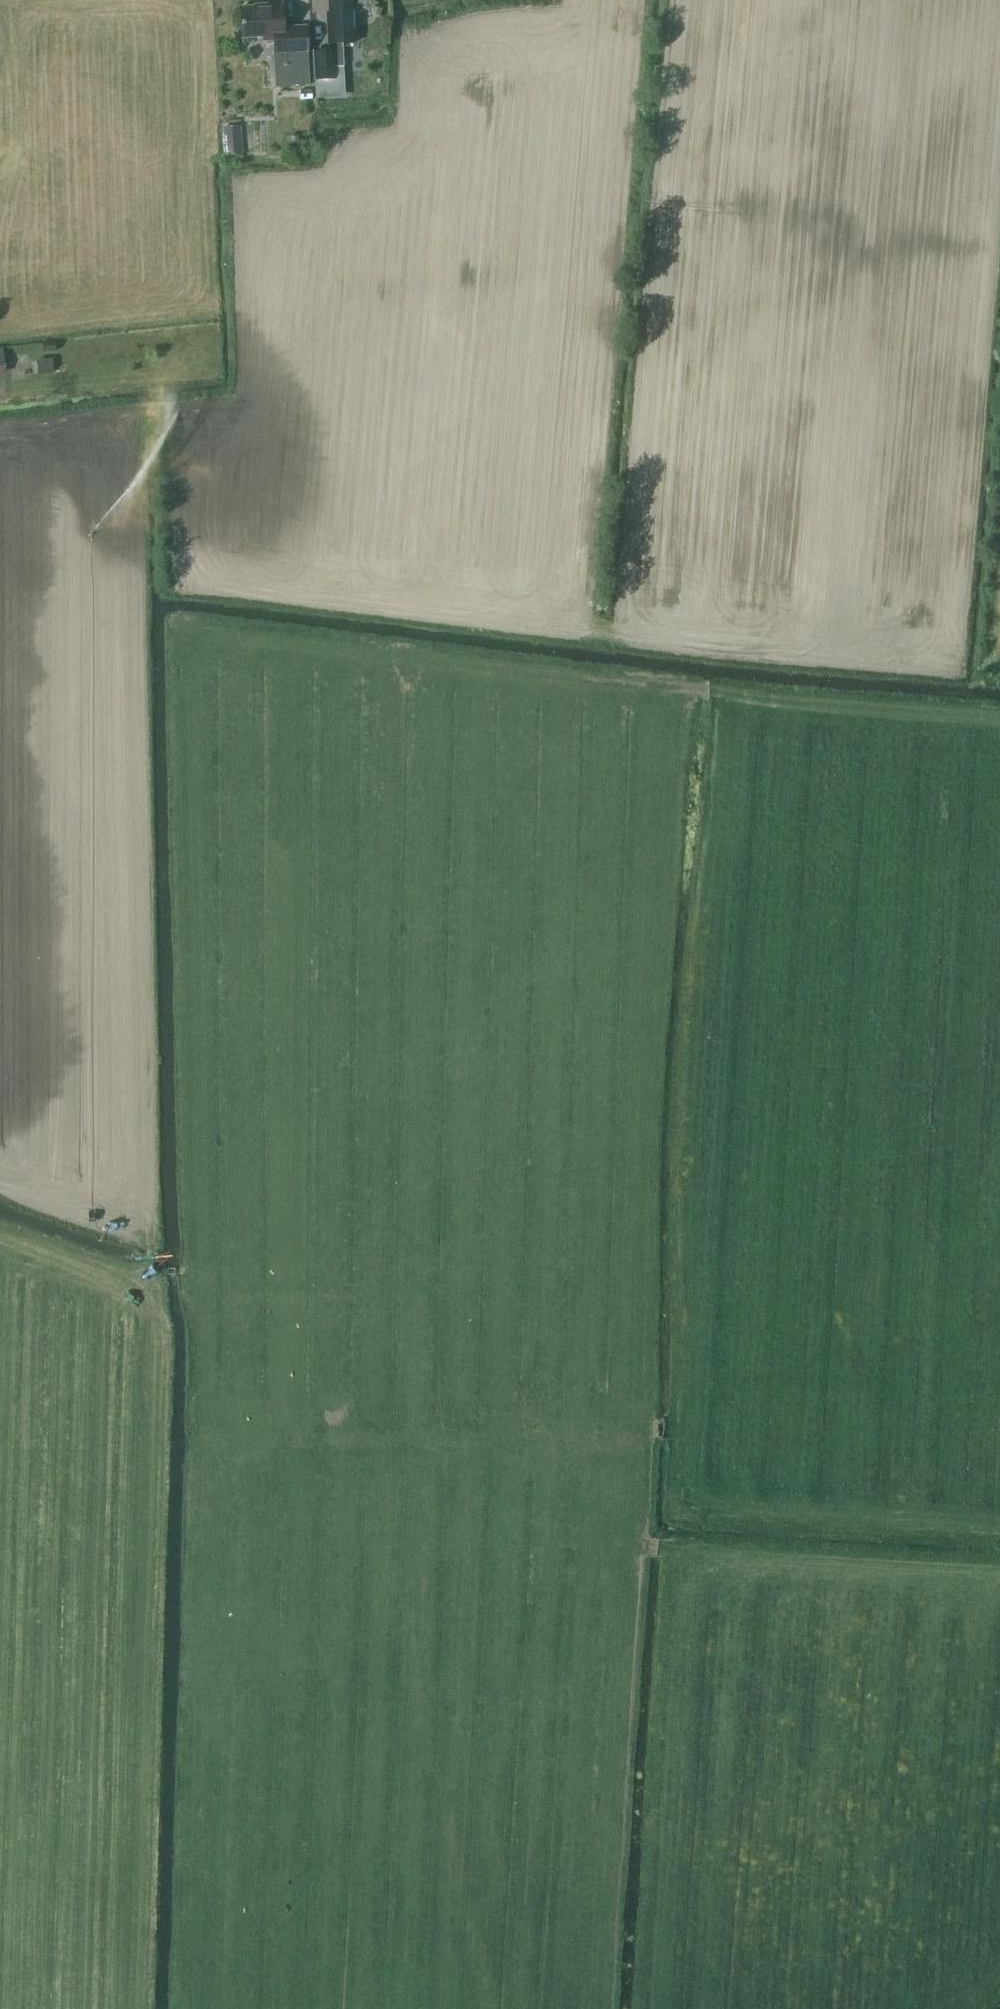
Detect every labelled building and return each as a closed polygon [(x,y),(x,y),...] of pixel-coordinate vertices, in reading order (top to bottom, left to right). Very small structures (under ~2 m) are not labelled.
[(330,12),(327,12),(329,42),(330,42),(330,49),(315,50),(316,78),(336,77),(336,65),(345,64),(344,41),(357,40),(355,10),(353,10),(352,0),(329,0),(330,12)] [(243,36),(261,35),(262,42),(272,42),(273,56),(308,54),(308,24),(285,26),(283,2),(263,3),(263,5),(241,6),(243,36)] [(310,63),(302,63),(303,83),(311,82),(310,63)] [(240,126),(223,127),(224,156),(241,155),(240,126)] [(41,355),(54,354),(53,347),(40,348),(41,355)] [(52,362),(39,364),(41,379),(53,377),(52,362)]
